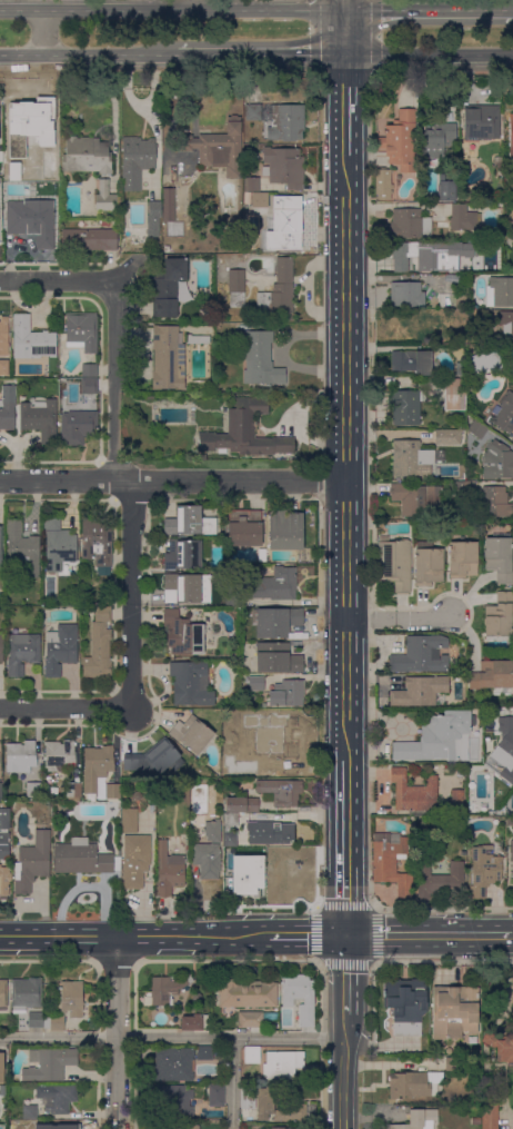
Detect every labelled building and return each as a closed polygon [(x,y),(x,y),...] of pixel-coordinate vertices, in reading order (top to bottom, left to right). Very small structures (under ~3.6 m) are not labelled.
[(262,120),(245,120),(245,105),(262,105),(262,120)] [(304,106),(304,131),(302,131),(302,140),(295,140),(295,142),(282,141),(282,140),(266,140),(268,130),(271,130),(271,106),(304,106)] [(501,106),(501,109),(500,109),(500,140),(479,140),(479,142),(464,142),(464,108),(479,108),(479,106),(501,106)] [(415,109),(415,128),(413,128),(413,153),(416,153),(415,174),(401,174),(401,165),(389,165),(389,158),(386,158),(386,151),(376,151),(376,138),(385,138),(385,126),(393,126),(393,120),(399,120),(399,109),(415,109)] [(241,180),(230,179),(227,179),(227,168),(212,168),(212,167),(199,167),(199,149),(192,149),(192,151),(179,151),(179,136),(192,136),(192,138),(199,138),(199,135),(228,135),(228,117),(231,117),(231,116),(238,116),(238,117),(241,117),(241,180)] [(456,147),(444,147),(444,159),(424,158),(424,127),(433,127),(433,130),(437,130),(439,123),(456,123),(456,147)] [(62,171),(62,155),(67,155),(67,136),(77,136),(77,139),(80,139),(80,137),(93,137),(93,139),(111,139),(111,170),(112,170),(112,175),(99,175),(99,171),(62,171)] [(155,138),(155,169),(141,169),(141,191),(123,191),(122,137),(137,137),(137,138),(141,138),(141,141),(149,140),(150,138),(155,138)] [(263,147),(271,148),(271,149),(299,149),(299,157),(303,157),(303,190),(288,191),(288,185),(269,184),(269,176),(262,176),(262,167),(269,167),(269,164),(263,164),(263,161),(263,147)] [(50,183),(51,170),(19,168),(19,182),(50,183)] [(391,169),(391,185),(393,185),(393,189),(391,189),(391,199),(375,199),(375,170),(391,169)] [(439,174),(455,174),(455,201),(439,201),(439,174)] [(259,191),(245,191),(245,178),(259,178),(259,191)] [(109,194),(120,194),(120,210),(95,210),(95,194),(99,194),(99,179),(109,179),(109,194)] [(174,221),(165,221),(165,224),(163,224),(163,221),(162,221),(162,188),(174,188),(174,221)] [(268,209),(252,208),(252,194),(268,194),(268,209)] [(266,230),(271,230),(271,216),(282,216),(282,201),(289,201),(289,194),(303,194),(303,239),(301,239),(301,246),(303,246),(303,247),(294,247),(294,249),(281,249),(281,248),(265,248),(266,230)] [(148,201),(161,200),(161,218),(149,219),(148,201)] [(53,250),(37,250),(37,234),(18,234),(18,236),(6,236),(6,201),(26,201),(26,202),(53,202),(53,250)] [(466,212),(477,212),(477,214),(481,214),(481,230),(450,229),(450,218),(452,218),(452,205),(467,205),(466,212)] [(420,208),(420,217),(431,217),(431,237),(390,238),(390,222),(392,222),(392,209),(420,208)] [(117,229),(117,250),(61,250),(61,229),(117,229)] [(462,242),(462,248),(456,248),(456,254),(452,254),(452,271),(419,271),(419,254),(408,254),(408,273),(392,273),(392,242),(462,242)] [(276,257),(293,257),(292,321),(280,321),(280,314),(266,314),(266,308),(260,308),(260,293),(272,293),(272,284),(276,284),(276,257)] [(188,259),(188,280),(178,280),(178,317),(155,317),(155,315),(153,315),(153,300),(151,300),(152,294),(153,277),(155,277),(157,270),(163,270),(164,258),(188,259)] [(245,307),(230,307),(230,293),(229,293),(228,270),(244,270),(245,307)] [(495,278),(512,278),(512,306),(487,307),(486,287),(490,287),(490,277),(495,277),(495,278)] [(421,283),(421,291),(424,291),(424,307),(391,307),(390,283),(421,283)] [(456,298),(457,307),(440,308),(440,294),(455,294),(456,298)] [(500,311),(512,311),(512,340),(503,340),(503,325),(500,325),(500,311)] [(97,313),(97,354),(84,354),(84,347),(66,347),(66,313),(97,313)] [(13,315),(30,315),(30,334),(43,334),(43,331),(50,331),(50,333),(57,333),(57,356),(41,356),(41,360),(33,360),(33,359),(14,359),(13,315)] [(1,321),(0,317),(9,317),(9,356),(0,356),(0,321),(1,321)] [(184,390),(175,390),(175,388),(161,388),(161,390),(152,390),(152,372),(154,372),(154,350),(152,350),(152,326),(178,326),(178,333),(182,333),(182,344),(184,344),(184,390)] [(245,344),(241,344),(241,330),(273,331),(273,343),(271,343),(271,362),(273,362),(273,368),(285,368),(285,385),(242,384),(243,369),(245,369),(245,360),(245,344)] [(188,344),(188,335),(191,335),(191,336),(210,336),(210,344),(188,344)] [(469,358),(494,348),(501,365),(475,375),(469,358)] [(431,350),(431,375),(415,375),(415,370),(400,370),(391,370),(391,351),(431,350)] [(9,376),(0,376),(0,360),(9,360),(9,376)] [(456,363),(465,363),(465,376),(456,376),(456,363)] [(98,364),(98,377),(81,377),(81,364),(98,364)] [(464,379),(464,410),(444,410),(444,378),(464,379)] [(98,394),(81,394),(81,379),(98,379),(98,394)] [(14,429),(0,429),(0,400),(2,400),(2,386),(16,386),(16,407),(14,407),(14,429)] [(420,425),(392,425),(392,405),(388,405),(388,397),(392,397),(392,390),(420,390),(420,425)] [(509,390),(512,393),(512,437),(506,434),(507,433),(504,430),(503,432),(500,429),(501,428),(492,422),(502,407),(500,406),(506,396),(505,395),(509,390)] [(269,398),(269,414),(254,414),(254,438),(294,438),(294,455),(239,455),(239,452),(230,452),(230,448),(214,448),(214,450),(199,450),(199,434),(228,434),(228,408),(235,408),(235,398),(269,398)] [(58,444),(41,445),(41,429),(20,430),(20,403),(46,402),(46,399),(57,399),(58,444)] [(98,436),(87,436),(87,437),(84,437),(84,446),(71,446),(71,445),(61,445),(61,414),(63,414),(63,413),(70,413),(70,407),(94,407),(94,412),(98,412),(98,436)] [(481,439),(467,430),(474,419),(489,428),(481,439)] [(416,430),(416,439),(399,438),(399,430),(416,430)] [(461,430),(461,448),(453,448),(453,445),(435,445),(435,430),(461,430)] [(510,452),(512,452),(512,479),(511,479),(511,477),(495,478),(495,479),(483,479),(483,465),(482,465),(482,458),(483,458),(483,457),(487,450),(489,448),(486,447),(491,442),(492,442),(494,439),(501,444),(502,443),(510,448),(510,452)] [(419,440),(419,442),(421,442),(421,446),(420,446),(420,450),(434,449),(434,464),(430,465),(430,476),(410,476),(410,471),(392,471),(392,462),(393,462),(393,440),(394,440),(419,440)] [(481,455),(474,452),(477,445),(484,448),(481,455)] [(471,482),(471,496),(455,495),(455,482),(471,482)] [(442,486),(442,495),(440,495),(440,517),(401,516),(401,501),(390,501),(390,494),(389,494),(389,489),(391,489),(391,483),(409,483),(409,486),(442,486)] [(505,486),(505,493),(507,493),(507,504),(512,504),(512,516),(482,516),(482,486),(505,486)] [(200,535),(200,533),(179,534),(179,535),(164,535),(164,518),(177,518),(177,506),(201,506),(201,518),(215,518),(215,535),(200,535)] [(270,513),(276,513),(276,509),(288,509),(288,513),(303,513),(303,549),(270,549),(270,513)] [(229,546),(228,523),(230,523),(230,511),(262,511),(262,546),(229,546)] [(82,517),(92,518),(95,518),(95,521),(99,521),(99,523),(104,523),(104,526),(112,526),(112,549),(113,549),(113,554),(112,553),(112,566),(110,566),(110,572),(113,572),(113,578),(110,578),(110,576),(98,576),(98,567),(94,567),(95,559),(82,558),(82,517)] [(40,578),(29,578),(29,564),(8,564),(8,534),(7,534),(7,519),(22,519),(22,534),(21,534),(21,538),(29,538),(29,536),(40,536),(40,578)] [(47,532),(44,532),(44,519),(61,519),(61,531),(70,529),(70,535),(77,535),(77,562),(74,562),(74,563),(69,563),(69,562),(47,562),(47,532)] [(512,572),(512,584),(497,584),(496,571),(486,571),(485,537),(493,537),(493,534),(507,534),(507,538),(512,537),(512,572)] [(378,542),(380,542),(380,536),(389,536),(389,542),(401,542),(401,539),(409,539),(409,541),(411,541),(411,593),(409,593),(409,595),(396,595),(396,593),(394,593),(394,582),(388,582),(388,580),(378,580),(378,542)] [(201,568),(178,568),(178,572),(164,572),(164,539),(178,539),(178,541),(201,541),(201,568)] [(477,543),(477,576),(465,576),(465,578),(449,578),(450,542),(477,543)] [(443,582),(432,582),(432,586),(415,586),(415,549),(442,548),(442,559),(444,562),(445,568),(443,571),(443,582)] [(295,601),(270,601),(270,598),(250,598),(251,583),(260,583),(260,577),(266,578),(268,567),(296,567),(295,601)] [(210,575),(210,602),(164,602),(164,575),(210,575)] [(496,592),(512,592),(512,606),(511,606),(511,640),(502,640),(502,642),(486,642),(486,636),(485,636),(485,604),(496,604),(496,592)] [(91,622),(95,622),(95,607),(111,607),(111,622),(107,622),(107,630),(112,630),(112,640),(110,640),(110,657),(111,657),(111,677),(82,677),(82,657),(91,657),(91,622)] [(171,654),(171,647),(168,647),(168,626),(163,626),(163,608),(179,608),(179,620),(189,620),(189,623),(202,623),(202,625),(205,624),(205,634),(203,634),(204,654),(171,654)] [(303,608),(303,625),(290,625),(290,633),(289,633),(289,637),(256,637),(256,625),(252,625),(252,608),(303,608)] [(78,624),(77,663),(62,663),(62,662),(58,661),(58,664),(61,664),(61,677),(46,677),(46,658),(47,658),(47,632),(58,632),(58,624),(78,624)] [(40,634),(41,663),(30,664),(30,663),(27,663),(27,661),(22,661),(22,664),(24,664),(26,676),(9,676),(9,658),(10,658),(9,635),(40,634)] [(449,648),(439,648),(439,660),(441,660),(441,655),(449,655),(449,672),(390,672),(390,655),(406,655),(406,636),(440,635),(449,640),(449,648)] [(290,643),(290,655),(303,655),(304,672),(256,672),(256,643),(290,643)] [(512,661),(512,687),(511,687),(511,695),(493,695),(493,687),(481,687),(481,690),(469,690),(469,673),(481,673),(481,662),(512,661)] [(208,662),(208,691),(214,691),(214,705),(174,706),(173,681),(177,681),(177,676),(170,676),(170,663),(208,662)] [(449,676),(449,693),(435,693),(435,706),(390,706),(390,691),(406,691),(406,687),(405,687),(405,676),(449,676)] [(250,691),(250,686),(242,686),(242,677),(250,677),(264,677),(264,691),(250,691)] [(304,680),(304,695),(303,695),(303,706),(269,706),(269,692),(282,692),(282,680),(304,680)] [(460,761),(447,761),(447,759),(433,759),(433,760),(392,760),(393,742),(421,742),(422,726),(425,726),(425,716),(444,716),(444,711),(471,711),(471,715),(475,715),(475,726),(471,726),(471,735),(470,735),(470,737),(461,737),(460,754),(460,761)] [(507,717),(512,717),(512,775),(489,757),(507,732),(505,732),(499,733),(499,717),(500,717),(500,713),(507,713),(507,717)] [(169,733),(179,721),(184,725),(191,715),(214,734),(198,756),(169,733)] [(303,764),(285,764),(285,747),(283,747),(283,740),(282,740),(282,735),(283,735),(283,719),(299,719),(299,727),(303,727),(303,764)] [(164,737),(183,760),(172,769),(170,765),(159,775),(149,763),(139,763),(139,771),(123,771),(123,754),(144,754),(164,737)] [(74,740),(74,743),(77,743),(77,745),(74,745),(74,752),(77,752),(76,766),(64,766),(64,770),(63,770),(63,772),(48,772),(48,769),(46,769),(46,746),(44,746),(44,742),(63,742),(64,740),(74,740)] [(7,772),(7,743),(21,744),(21,745),(24,745),(24,741),(36,741),(36,752),(37,752),(37,766),(31,766),(31,772),(7,772)] [(94,747),(94,749),(102,749),(102,746),(107,746),(107,745),(113,745),(113,749),(114,749),(114,752),(113,752),(113,757),(114,757),(114,765),(117,765),(117,769),(114,769),(114,771),(112,771),(112,773),(109,773),(109,772),(107,772),(107,778),(102,778),(102,779),(98,779),(98,794),(84,794),(84,747),(94,747)] [(268,765),(266,779),(223,778),(223,762),(230,762),(230,764),(268,765)] [(426,788),(426,776),(437,776),(437,816),(409,816),(409,811),(395,811),(395,782),(391,782),(391,767),(406,767),(406,788),(426,788)] [(303,781),(302,793),(299,793),(299,800),(298,800),(298,806),(273,806),(274,793),(256,793),(256,780),(303,781)] [(27,783),(30,783),(30,781),(32,781),(32,783),(42,783),(41,798),(27,798),(27,783)] [(67,783),(81,783),(81,798),(67,798),(67,783)] [(120,784),(120,799),(105,799),(105,784),(120,784)] [(464,815),(450,815),(450,799),(451,799),(451,790),(463,790),(463,799),(464,815)] [(142,798),(139,801),(135,801),(133,798),(133,794),(135,792),(140,792),(142,794),(142,798)] [(225,813),(225,798),(259,798),(259,812),(247,812),(247,813),(239,813),(225,813)] [(10,860),(0,860),(0,803),(2,803),(2,809),(10,809),(10,833),(6,833),(6,840),(10,840),(10,860)] [(138,833),(122,833),(122,809),(138,809),(138,833)] [(237,845),(237,848),(223,846),(224,813),(225,813),(239,813),(238,845),(237,845)] [(221,843),(211,843),(211,841),(208,841),(208,836),(205,836),(205,822),(214,822),(214,819),(221,819),(221,843)] [(273,822),(273,824),(294,824),(294,840),(288,840),(288,844),(250,844),(250,830),(247,830),(247,823),(273,822)] [(50,878),(40,878),(40,877),(34,875),(34,882),(31,882),(31,894),(27,894),(27,895),(22,895),(22,894),(14,893),(16,863),(19,863),(19,846),(34,848),(36,830),(50,830),(50,878)] [(374,842),(374,833),(391,833),(391,834),(400,834),(400,836),(411,836),(411,848),(408,848),(408,854),(406,854),(406,860),(396,860),(396,874),(413,874),(413,899),(398,899),(398,884),(391,884),(391,882),(374,882),(374,842)] [(124,835),(151,835),(151,863),(149,863),(149,871),(143,871),(143,890),(123,890),(124,835)] [(54,873),(54,844),(71,844),(71,838),(88,838),(88,844),(97,844),(97,854),(114,854),(114,856),(121,856),(121,870),(114,870),(114,873),(54,873)] [(184,855),(185,887),(171,887),(171,897),(164,899),(159,897),(157,840),(167,840),(168,856),(170,856),(170,855),(183,855),(184,855)] [(219,844),(219,849),(221,849),(221,872),(219,872),(219,880),(200,880),(200,865),(192,865),(192,844),(219,844)] [(502,881),(495,881),(495,884),(490,884),(490,887),(486,887),(486,899),(470,899),(469,885),(472,885),(472,848),(482,848),(482,845),(492,845),(492,856),(502,856),(502,881)] [(249,849),(249,864),(230,864),(230,850),(249,849)] [(263,864),(263,851),(279,851),(279,864),(263,864)] [(450,875),(450,861),(464,861),(463,894),(430,894),(430,900),(418,900),(419,863),(431,864),(431,875),(450,875)] [(1,894),(0,894),(0,864),(1,864),(1,868),(10,868),(10,873),(12,873),(12,881),(9,881),(10,895),(1,895),(1,894)] [(262,874),(303,874),(303,895),(299,895),(298,904),(262,904),(262,874)] [(178,977),(178,981),(190,974),(194,982),(179,990),(179,996),(171,996),(171,1006),(165,1006),(165,1008),(163,1008),(163,1007),(158,1007),(158,1008),(155,1008),(155,1006),(144,1006),(144,997),(151,997),(152,977),(178,977)] [(278,982),(278,1007),(219,1008),(219,1003),(211,1003),(211,989),(219,989),(219,974),(237,974),(237,978),(241,978),(241,981),(247,981),(248,982),(252,982),(254,981),(260,981),(261,982),(264,983),(266,981),(272,981),(274,983),(278,982)] [(282,976),(309,974),(309,980),(314,980),(314,1028),(299,1028),(299,1006),(293,1006),(293,1007),(282,1007),(282,976)] [(29,980),(29,978),(42,978),(41,1008),(27,1007),(27,1014),(13,1014),(13,1008),(12,1008),(12,989),(11,989),(11,983),(12,983),(12,980),(29,980)] [(421,1036),(393,1036),(394,1017),(389,1017),(388,1014),(388,1011),(389,1008),(384,1008),(384,979),(398,979),(401,981),(411,981),(413,979),(424,980),(426,982),(426,1012),(422,1017),(421,1036)] [(64,1032),(50,1031),(50,1029),(44,1029),(44,1017),(50,1017),(50,1016),(61,1016),(61,984),(60,984),(61,981),(83,982),(82,997),(83,998),(83,1000),(82,1002),(83,1002),(83,1011),(82,1011),(82,1019),(70,1018),(70,1012),(72,1012),(72,1011),(67,1011),(67,1014),(66,1014),(66,1017),(64,1017),(64,1028),(64,1032)] [(462,1033),(462,1039),(433,1039),(433,987),(477,987),(479,1032),(476,1034),(473,1034),(471,1033),(462,1033)] [(202,996),(202,1000),(200,1002),(195,1002),(193,1000),(193,996),(195,993),(199,993),(202,996)] [(43,1012),(43,1028),(29,1027),(29,1012),(43,1012)] [(263,1028),(239,1028),(239,1012),(263,1012),(263,1028)] [(181,1017),(194,1017),(194,1013),(201,1013),(201,1018),(202,1018),(203,1030),(182,1031),(182,1028),(181,1017)] [(504,1034),(512,1033),(512,1062),(502,1062),(502,1053),(496,1054),(496,1049),(482,1041),(486,1032),(499,1039),(504,1039),(504,1034)] [(175,1048),(175,1050),(181,1050),(181,1049),(193,1049),(193,1050),(194,1050),(194,1057),(193,1057),(193,1060),(191,1060),(191,1071),(193,1071),(193,1073),(194,1073),(194,1081),(154,1080),(155,1048),(175,1048)] [(213,1048),(213,1060),(198,1060),(198,1048),(213,1048)] [(244,1063),(244,1048),(260,1048),(261,1063),(244,1063)] [(78,1049),(79,1066),(63,1066),(63,1081),(22,1081),(22,1069),(29,1069),(29,1068),(34,1068),(34,1069),(39,1069),(39,1062),(29,1062),(29,1050),(39,1050),(39,1049),(78,1049)] [(304,1068),(295,1068),(295,1079),(263,1079),(263,1064),(266,1064),(266,1052),(304,1052),(304,1068)] [(461,1058),(460,1071),(445,1071),(445,1058),(461,1058)] [(443,1083),(437,1083),(437,1097),(405,1097),(405,1100),(390,1099),(390,1073),(399,1073),(399,1072),(443,1072),(443,1083)] [(210,1085),(224,1085),(224,1107),(209,1107),(210,1085)] [(78,1086),(78,1101),(69,1101),(69,1115),(51,1115),(51,1112),(46,1112),(46,1105),(41,1105),(41,1099),(36,1099),(36,1086),(78,1086)] [(185,1086),(185,1090),(193,1090),(193,1099),(190,1099),(190,1107),(193,1107),(193,1117),(180,1117),(180,1111),(169,1111),(169,1102),(158,1102),(158,1086),(185,1086)] [(258,1089),(265,1089),(265,1087),(269,1087),(269,1089),(274,1089),(274,1110),(281,1110),(281,1105),(306,1105),(306,1122),(274,1121),(274,1113),(269,1113),(269,1121),(258,1121),(258,1089)] [(241,1088),(256,1088),(256,1109),(241,1109),(241,1088)] [(499,1102),(498,1128),(482,1128),(482,1125),(482,1119),(482,1102),(484,1102),(484,1097),(496,1098),(496,1102),(499,1102)] [(38,1120),(23,1120),(23,1106),(38,1106),(38,1120)] [(433,1125),(433,1128),(388,1128),(388,1125),(410,1125),(410,1109),(437,1109),(437,1125),(433,1125)]
